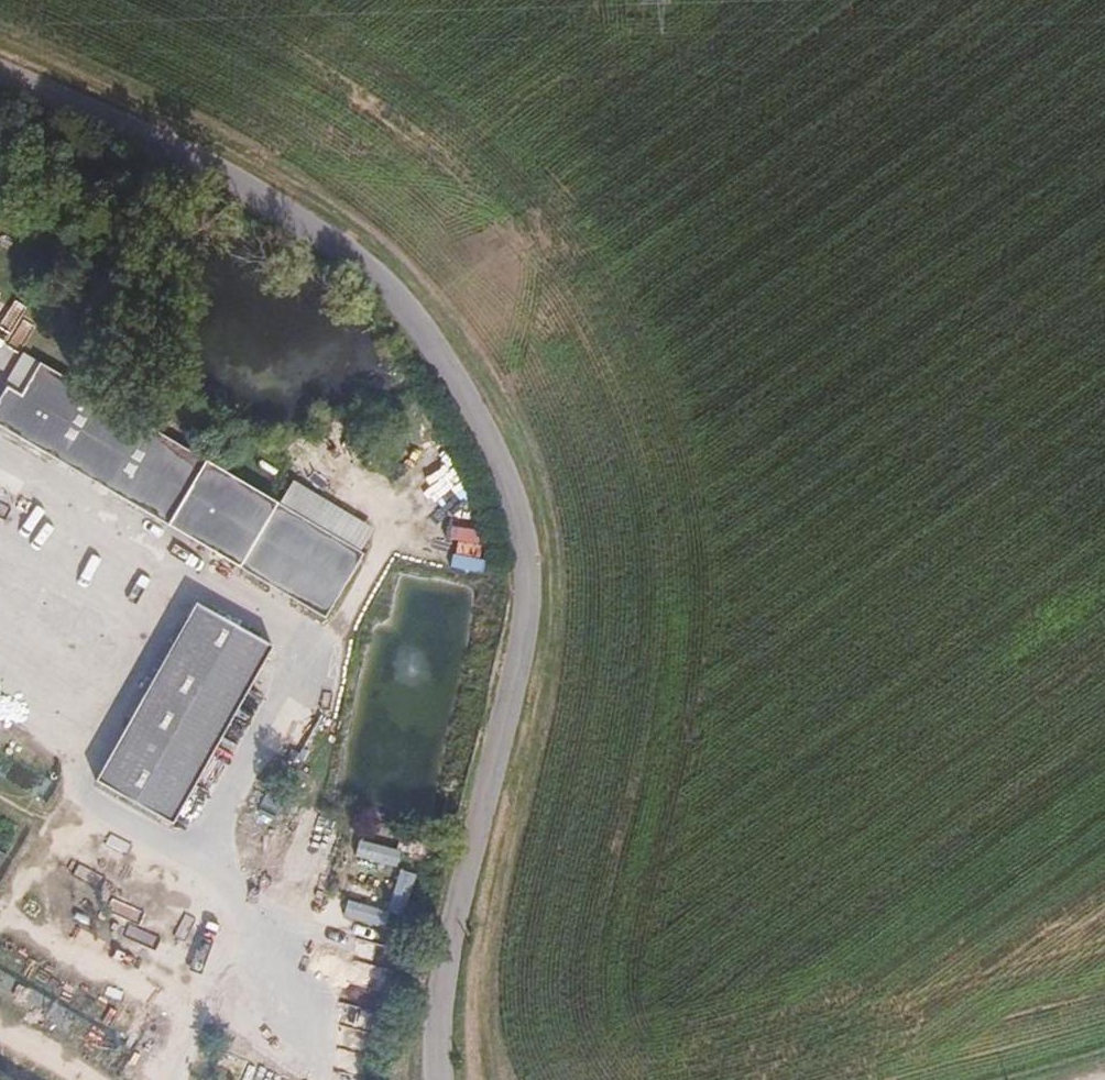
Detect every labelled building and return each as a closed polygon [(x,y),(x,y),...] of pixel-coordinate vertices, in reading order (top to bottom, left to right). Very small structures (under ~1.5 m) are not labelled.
[(367,563),(115,410),(46,370),(11,434),(330,626),(367,563)] [(200,610),(91,779),(170,831),(275,657),(200,610)] [(398,869),(390,902),(406,906),(415,873),(398,869)]
